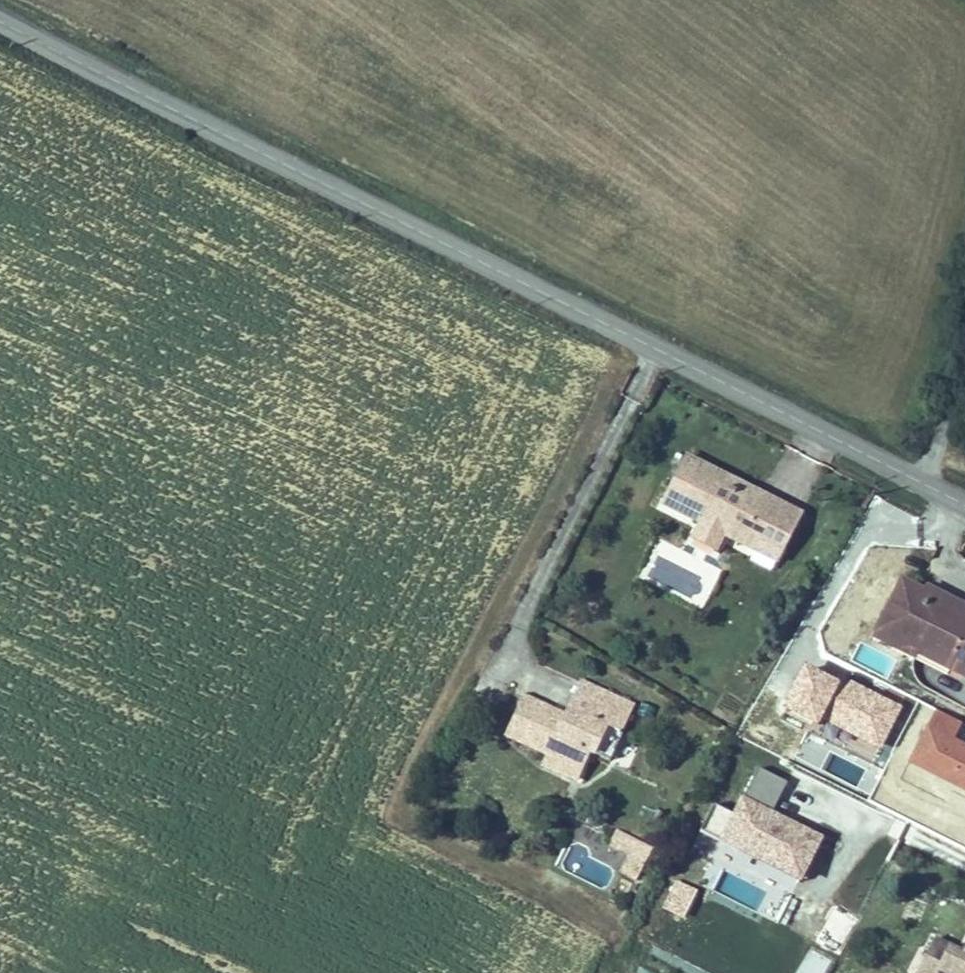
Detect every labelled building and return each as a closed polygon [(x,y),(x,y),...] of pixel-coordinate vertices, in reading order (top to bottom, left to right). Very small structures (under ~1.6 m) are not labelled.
[(766,567),(787,528),(734,500),(728,512),(683,488),(689,476),(674,469),(650,516),(687,535),(695,548),(710,548),(741,564),(745,555),(766,567)] [(734,500),(689,476),(683,488),(728,512),(734,500)] [(702,564),(710,548),(695,548),(687,535),(678,551),(702,564)] [(762,575),(766,567),(745,555),(741,564),(762,575)] [(964,703),(964,639),(958,636),(961,629),(919,608),(916,615),(893,604),(874,644),(915,664),(910,676),(964,703)] [(616,748),(628,720),(574,697),(559,732),(519,715),(504,749),(545,767),(537,786),(558,795),(575,790),(584,768),(591,771),(603,743),(616,748)] [(805,880),(826,833),(774,810),(788,778),(756,764),(735,812),(715,802),(701,833),(805,880)] [(570,800),(575,790),(558,795),(570,800)] [(618,830),(611,845),(631,855),(639,840),(618,830)] [(630,875),(637,859),(615,850),(609,866),(630,875)] [(637,899),(651,866),(637,859),(630,875),(622,893),(637,899)] [(673,879),(665,911),(689,916),(697,885),(673,879)] [(833,905),(814,942),(841,956),(860,918),(833,905)] [(964,940),(947,970),(921,956),(912,972),(964,972),(964,940)]
